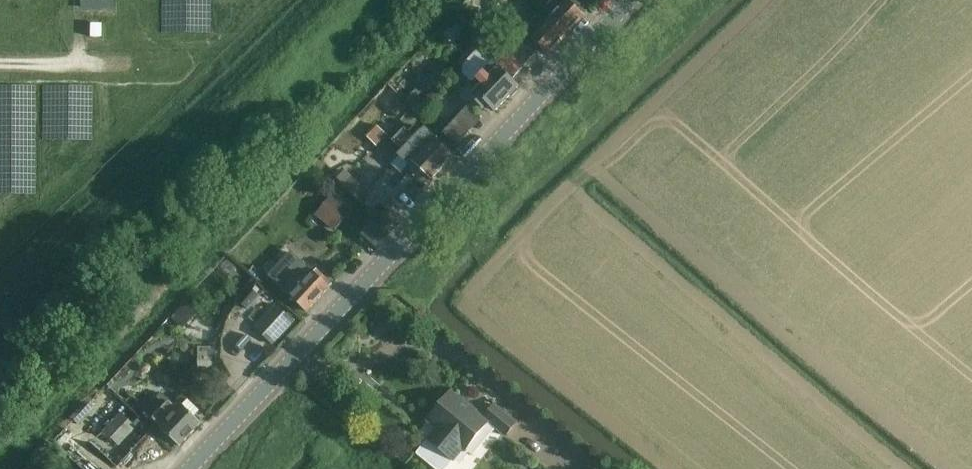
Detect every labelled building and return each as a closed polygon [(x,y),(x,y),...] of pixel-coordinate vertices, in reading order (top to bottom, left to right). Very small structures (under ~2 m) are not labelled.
[(532,4),(542,13),(543,13),(550,19),(567,35),(585,16),(576,8),(579,5),(574,0),(568,0),(567,0),(563,4),(558,0),(535,0),(534,1),(532,4)] [(547,56),(567,34),(542,13),(520,36),(535,51),(539,48),(547,56)] [(99,22),(88,22),(88,35),(99,35),(99,22)] [(462,66),(462,76),(471,85),(477,90),(471,97),(481,107),(484,103),(488,106),(494,111),(509,95),(510,96),(512,97),(517,91),(516,89),(517,87),(516,86),(497,69),(493,64),(495,62),(497,60),(505,52),(503,50),(502,49),(500,51),(496,47),(497,45),(488,36),(476,48),(478,50),(462,66)] [(518,38),(507,49),(526,66),(536,56),(518,38)] [(505,52),(497,60),(515,77),(526,66),(507,49),(505,52)] [(431,92),(422,101),(423,104),(429,109),(432,109),(440,100),(440,97),(435,91),(431,92)] [(387,136),(375,125),(365,135),(377,147),(387,136)] [(421,132),(416,128),(409,135),(404,131),(391,144),(401,153),(399,155),(423,178),(426,175),(431,179),(453,155),(424,129),(421,132)] [(341,169),(335,176),(343,184),(350,177),(341,169)] [(358,201),(366,191),(351,178),(343,187),(358,201)] [(315,182),(309,188),(318,196),(323,190),(315,182)] [(351,210),(334,196),(332,195),(315,215),(333,231),(351,210)] [(384,214),(377,222),(386,230),(393,222),(389,218),(384,214)] [(360,233),(360,234),(374,247),(385,236),(370,222),(360,233)] [(312,273),(291,252),(269,275),(291,295),(290,296),(307,312),(330,287),(313,272),(312,273)] [(184,304),(171,318),(183,328),(196,314),(184,304)] [(274,345),(295,322),(276,305),(255,329),(274,345)] [(484,417),(452,391),(427,421),(436,428),(427,439),(453,461),(462,450),(464,451),(487,424),(506,439),(517,423),(493,404),(484,417)] [(161,393),(144,412),(161,428),(160,429),(180,447),(201,423),(195,417),(200,411),(188,399),(183,405),(178,409),(161,393)] [(117,447),(134,428),(119,413),(101,432),(117,447)]
